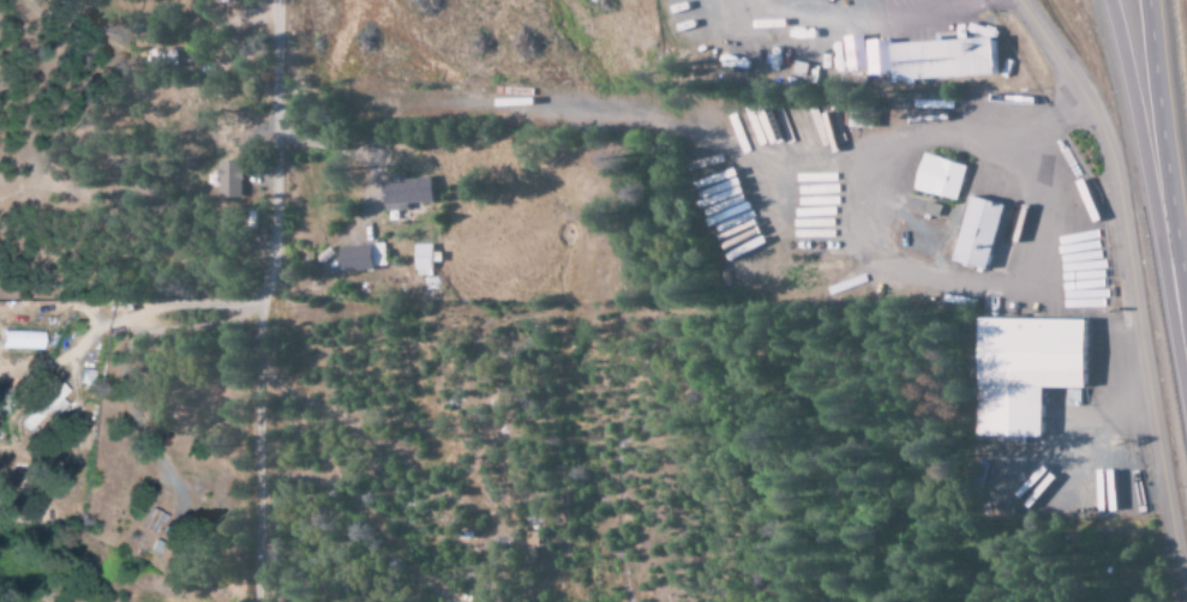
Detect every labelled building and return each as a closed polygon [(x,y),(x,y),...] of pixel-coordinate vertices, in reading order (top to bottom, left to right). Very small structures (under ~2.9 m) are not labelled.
[(888,82),(994,76),(992,37),(886,44),(885,39),(863,41),(863,35),(843,37),(845,71),(866,69),(867,75),(888,74),(888,82)] [(166,50),(187,51),(188,40),(166,39),(166,50)] [(954,202),(964,166),(920,153),(910,189),(954,202)] [(207,173),(206,183),(214,183),(213,197),(238,198),(239,162),(216,162),(216,174),(207,173)] [(405,211),(405,203),(429,203),(428,177),(388,178),(388,181),(380,182),(381,212),(405,211)] [(1001,205),(965,197),(950,263),(986,271),(1001,205)] [(335,246),(336,270),(383,269),(382,244),(335,246)] [(430,244),(412,245),(412,276),(429,276),(429,263),(438,263),(438,253),(430,253),(430,244)] [(976,436),(1040,437),(1041,388),(1083,389),(1085,320),(979,318),(976,436)] [(0,330),(0,350),(43,351),(43,330),(0,330)] [(65,404),(60,399),(67,393),(58,383),(15,422),(29,437),(65,404)] [(536,532),(524,531),(523,560),(534,561),(536,532)]
